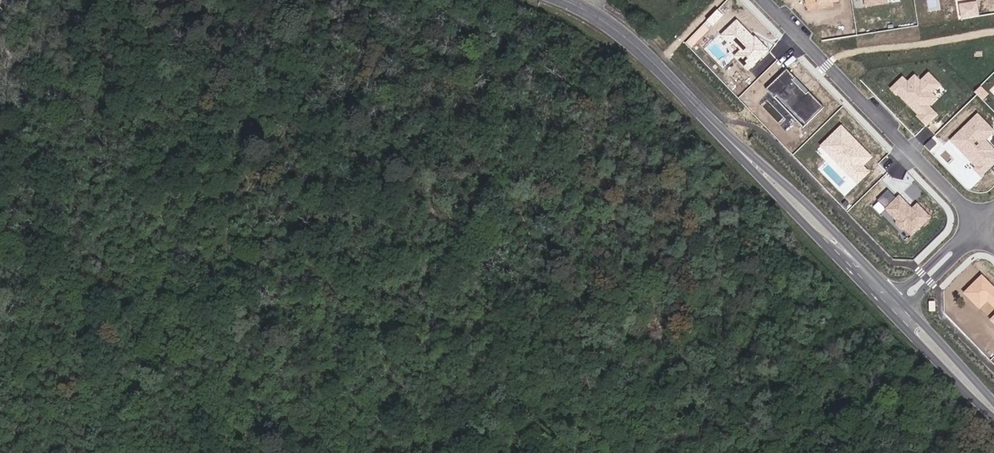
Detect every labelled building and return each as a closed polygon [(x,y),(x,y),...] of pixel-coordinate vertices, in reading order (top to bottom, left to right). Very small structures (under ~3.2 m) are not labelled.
[(977,17),(975,3),(958,5),(960,19),(977,17)] [(747,35),(734,21),(719,35),(725,41),(731,41),(739,49),(732,56),(745,69),(765,50),(752,37),(749,40),(746,37),(747,35)] [(801,125),(820,107),(805,91),(802,93),(789,79),(792,77),(783,68),(762,88),(771,97),(773,95),(801,125)] [(900,78),(889,90),(894,95),(895,94),(916,115),(915,117),(924,126),(934,116),(926,107),(934,99),(929,94),(937,86),(926,74),(918,82),(912,77),(905,83),(900,78)] [(975,115),(948,141),(974,168),(971,170),(979,177),(993,162),(993,158),(990,154),(992,152),(985,144),(983,145),(980,143),(991,132),(975,115)] [(862,151),(838,126),(818,146),(848,177),(858,167),(852,161),(862,151)] [(885,191),(874,201),(893,221),(893,225),(898,230),(902,230),(908,236),(926,218),(914,205),(907,211),(904,209),(905,207),(896,197),(893,199),(885,191)] [(993,293),(993,292),(979,277),(961,294),(976,309),(984,302),(993,312),(993,293)]
